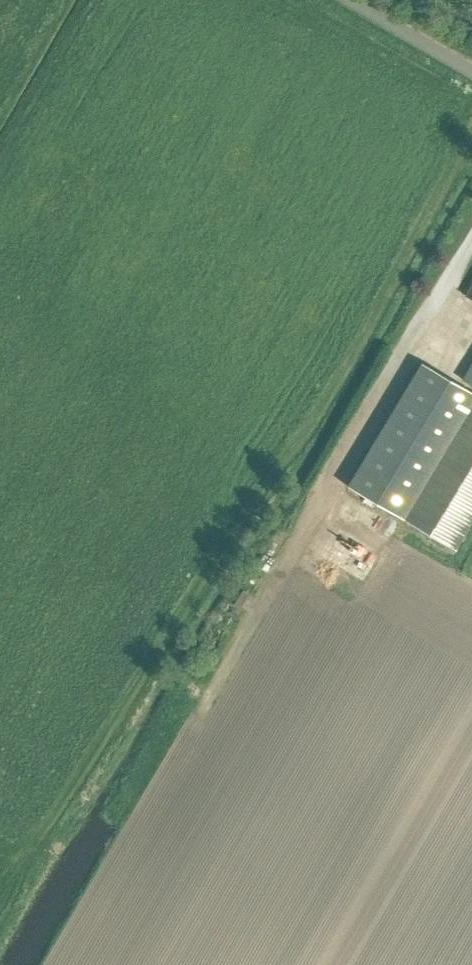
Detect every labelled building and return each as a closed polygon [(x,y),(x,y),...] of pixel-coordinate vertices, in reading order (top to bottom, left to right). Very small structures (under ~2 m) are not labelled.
[(471,399),(471,390),(422,360),(348,484),(402,516),(471,399)] [(463,378),(471,383),(471,363),(463,378)] [(402,516),(455,548),(471,519),(471,399),(402,516)] [(218,587),(205,599),(211,606),(224,593),(218,587)]
